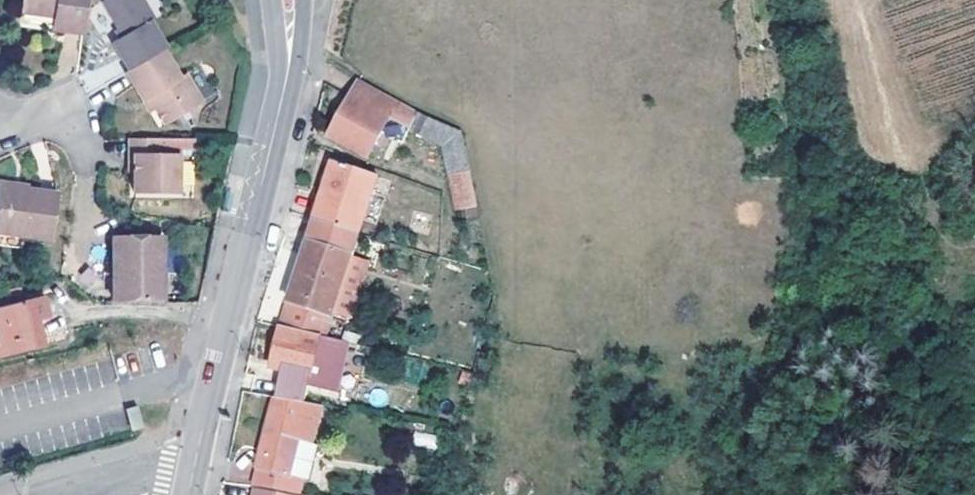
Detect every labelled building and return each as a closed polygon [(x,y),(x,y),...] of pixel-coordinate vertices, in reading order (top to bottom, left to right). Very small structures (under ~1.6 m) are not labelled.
[(37,16),(55,20),(53,29),(83,35),(89,0),(25,0),(24,4),(38,7),(37,16)] [(164,56),(170,53),(154,25),(158,24),(144,0),(113,0),(104,5),(125,41),(113,47),(131,75),(164,56)] [(23,13),(37,16),(38,7),(24,4),(23,13)] [(150,102),(156,111),(167,130),(203,109),(187,81),(181,84),(164,56),(131,75),(127,77),(144,105),(150,102)] [(388,114),(395,99),(357,78),(327,134),(365,155),(381,126),(385,128),(392,116),(388,114)] [(460,132),(395,99),(388,114),(392,116),(442,145),(457,211),(476,207),(460,132)] [(149,115),(156,111),(150,102),(144,105),(149,115)] [(138,160),(138,177),(138,198),(181,199),(181,159),(198,159),(197,145),(132,145),(133,160),(138,160)] [(313,218),(357,231),(375,174),(332,161),(313,218)] [(1,180),(0,188),(29,193),(29,189),(30,184),(1,180)] [(0,188),(0,189),(0,234),(24,237),(53,240),(59,193),(29,189),(29,193),(0,188)] [(357,231),(313,218),(278,324),(320,334),(324,336),(357,231)] [(24,237),(0,234),(0,247),(23,250),(24,237)] [(119,281),(113,281),(114,302),(165,300),(161,236),(118,237),(119,281)] [(44,349),(38,323),(47,320),(42,297),(0,307),(0,360),(44,349)] [(310,375),(312,368),(320,334),(278,324),(270,366),(303,374),(310,375)] [(317,370),(312,368),(310,375),(303,374),(302,380),(305,385),(315,386),(318,384),(321,374),(317,370)] [(272,396),(274,383),(251,379),(248,393),(272,396)] [(297,439),(310,442),(321,404),(287,398),(273,397),(257,464),(258,465),(253,486),(299,494),(301,478),(287,475),(297,439)] [(137,403),(125,405),(130,427),(133,427),(142,424),(137,403)] [(414,434),(414,447),(436,447),(436,434),(414,434)] [(297,439),(287,475),(301,478),(307,480),(316,444),(310,442),(297,439)] [(253,486),(251,494),(298,494),(299,494),(253,486)]
